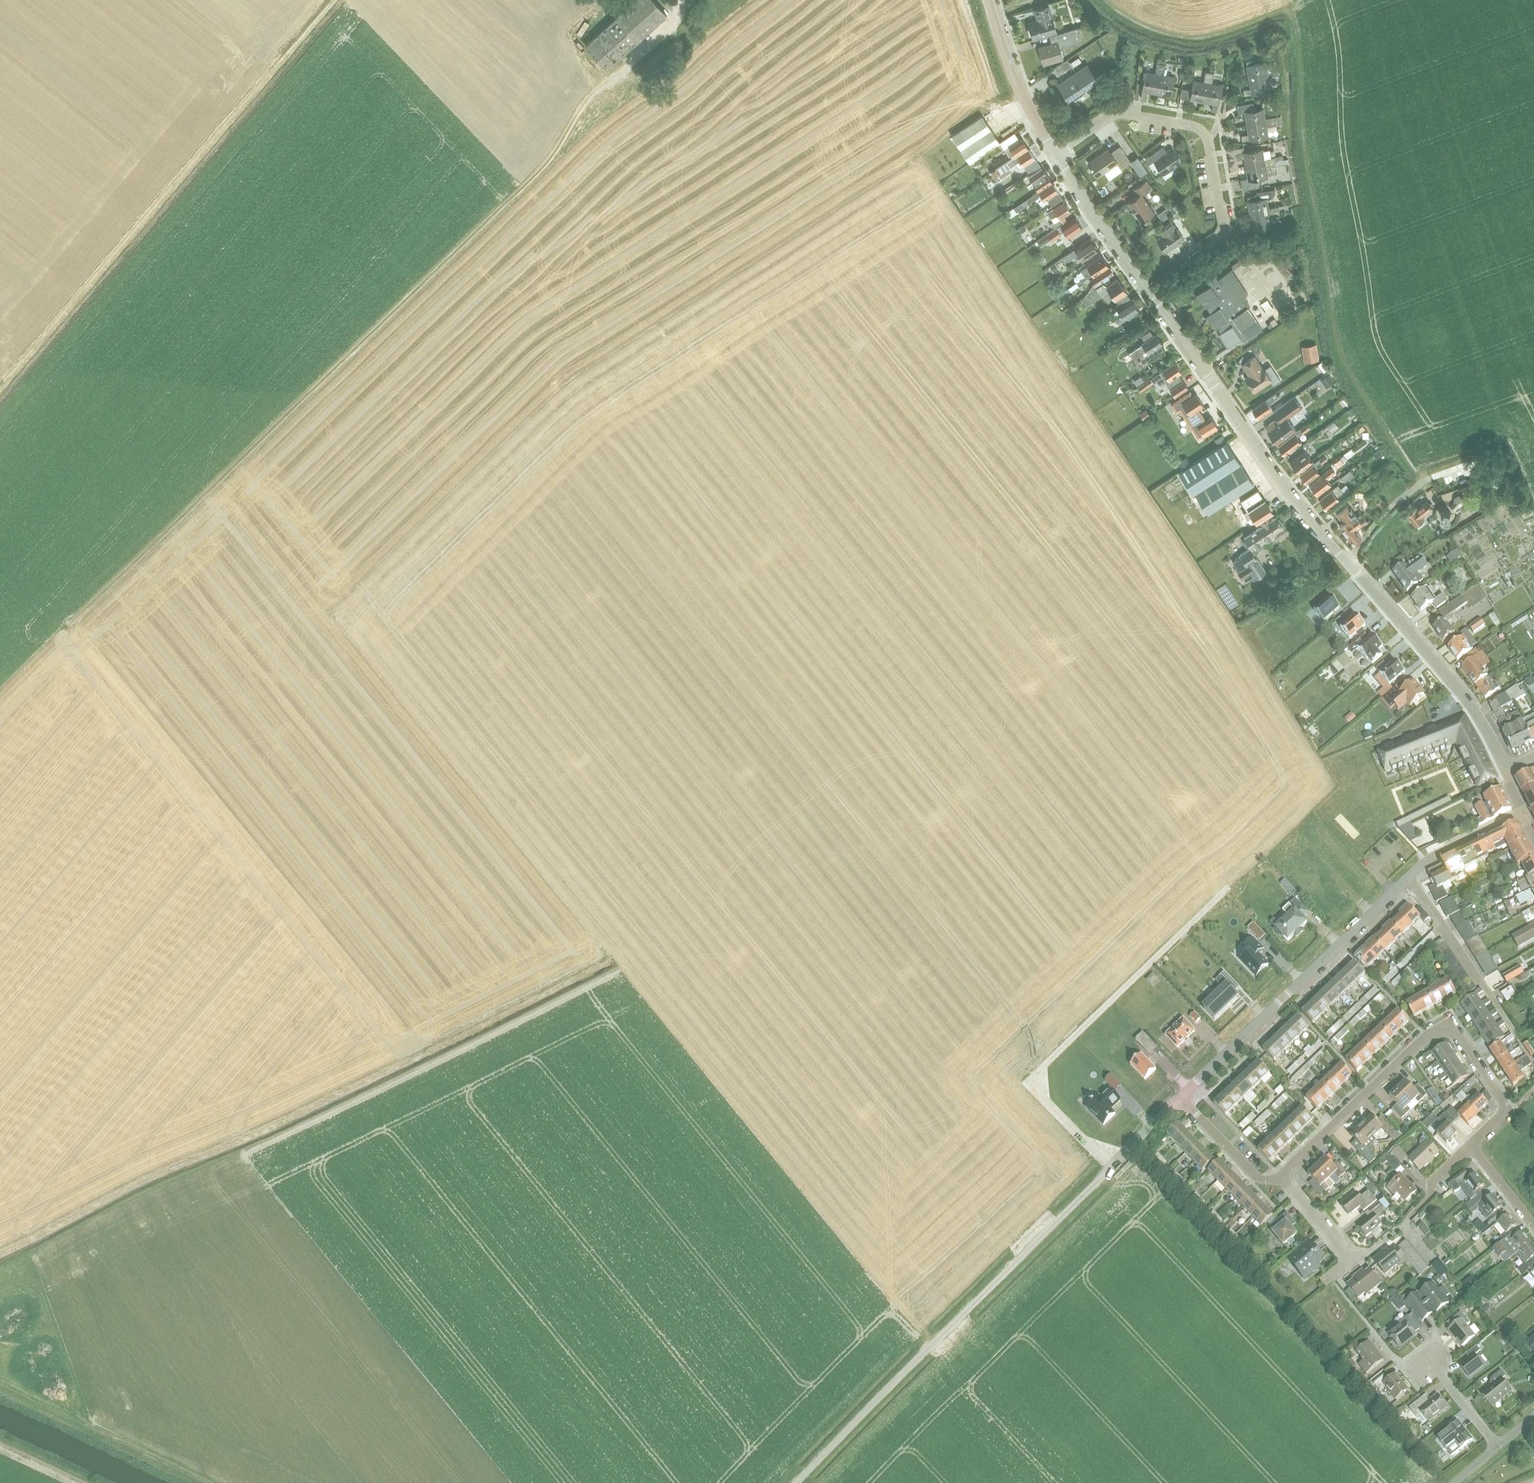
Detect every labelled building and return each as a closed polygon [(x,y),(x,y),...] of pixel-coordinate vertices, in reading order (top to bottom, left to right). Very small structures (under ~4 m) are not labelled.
[(657,22),(666,14),(654,0),(637,0),(657,22)] [(1051,25),(1054,24),(1048,5),(1034,9),(1037,20),(1028,23),(1033,39),(1053,33),(1051,25)] [(606,68),(635,43),(613,19),(585,44),(606,68)] [(1075,28),(1062,31),(1049,35),(1051,43),(1038,47),(1043,63),(1062,58),(1059,47),(1077,42),(1075,34),(1076,34),(1075,28)] [(1078,56),(1069,62),(1071,66),(1072,67),(1081,61),(1078,56)] [(1058,74),(1071,66),(1069,62),(1067,59),(1054,68),(1058,74)] [(1273,63),(1265,64),(1265,62),(1252,65),(1251,60),(1245,61),(1249,79),(1278,74),(1277,70),(1274,71),(1273,63)] [(1155,92),(1161,63),(1156,62),(1154,73),(1145,72),(1140,97),(1146,98),(1147,91),(1155,92)] [(1165,64),(1161,63),(1155,92),(1174,96),(1175,90),(1170,89),(1172,77),(1165,75),(1166,68),(1164,68),(1165,64)] [(1080,89),(1096,79),(1086,65),(1057,85),(1067,98),(1071,95),(1074,99),(1083,93),(1080,89)] [(1204,101),(1209,72),(1205,71),(1203,82),(1193,80),(1191,93),(1187,92),(1185,98),(1204,101)] [(1213,72),(1209,72),(1204,101),(1212,103),(1211,110),(1216,111),(1221,85),(1220,85),(1211,83),(1213,72)] [(1278,74),(1249,79),(1250,88),(1243,89),(1244,95),(1269,90),(1268,81),(1279,79),(1278,74)] [(1280,115),(1275,116),(1264,117),(1262,108),(1254,110),(1252,101),(1235,104),(1237,112),(1244,111),(1246,125),(1281,119),(1280,115)] [(979,156),(999,142),(981,115),(951,136),(969,162),(970,161),(973,159),(974,159),(979,156)] [(1281,119),(1246,125),(1248,133),(1240,135),(1241,140),(1267,136),(1265,126),(1282,123),(1281,119)] [(1008,154),(1001,159),(995,163),(998,167),(1027,147),(1021,138),(1018,139),(1014,132),(999,142),(1008,154)] [(1107,149),(1087,162),(1097,176),(1103,171),(1109,179),(1122,171),(1120,168),(1130,161),(1119,146),(1110,152),(1107,149)] [(997,167),(1001,173),(1010,167),(1020,160),(1028,173),(1040,165),(1027,147),(998,167),(997,167)] [(1162,147),(1152,154),(1155,159),(1153,160),(1162,173),(1179,161),(1170,148),(1166,151),(1162,147)] [(1270,157),(1269,149),(1262,151),(1261,149),(1236,153),(1236,158),(1244,157),(1245,166),(1275,161),(1274,156),(1270,157)] [(1275,161),(1245,166),(1247,178),(1240,179),(1242,189),(1258,186),(1257,178),(1266,176),(1264,167),(1275,165),(1275,161)] [(1142,164),(1135,169),(1135,170),(1140,176),(1147,171),(1142,164)] [(1038,191),(1051,182),(1045,173),(1041,167),(1028,176),(1038,191)] [(996,168),(990,172),(994,177),(1000,173),(996,168)] [(1141,192),(1150,186),(1145,179),(1133,188),(1137,194),(1127,201),(1141,221),(1154,212),(1141,192)] [(1038,191),(1013,207),(1017,213),(1024,209),(1022,207),(1028,203),(1039,196),(1038,195),(1040,194),(1040,195),(1043,198),(1045,196),(1051,206),(1062,199),(1057,191),(1051,182),(1038,191)] [(1014,183),(1003,190),(1005,193),(1015,186),(1014,183)] [(1256,195),(1247,196),(1250,215),(1279,210),(1278,205),(1267,207),(1266,198),(1268,198),(1270,197),(1273,195),(1274,194),(1274,192),(1275,189),(1277,188),(1256,192),(1256,195)] [(1070,210),(1063,200),(1062,199),(1051,206),(1053,208),(1047,212),(1053,222),(1049,224),(1051,226),(1052,225),(1054,228),(1063,222),(1059,217),(1070,210)] [(1279,210),(1250,215),(1251,223),(1244,224),(1245,230),(1271,225),(1269,216),(1280,214),(1279,210)] [(1176,214),(1171,218),(1176,225),(1181,221),(1176,214)] [(1060,233),(1063,231),(1067,237),(1082,227),(1075,217),(1067,222),(1066,220),(1063,222),(1054,228),(1046,234),(1037,240),(1040,245),(1049,239),(1050,241),(1061,234),(1060,233)] [(1163,235),(1156,239),(1165,251),(1183,239),(1174,226),(1174,227),(1170,222),(1162,227),(1166,233),(1163,234),(1163,235)] [(1023,225),(1016,230),(1018,233),(1025,229),(1023,225)] [(1082,260),(1097,250),(1089,238),(1064,256),(1067,261),(1074,256),(1078,254),(1082,260)] [(1197,250),(1187,257),(1193,266),(1203,259),(1197,250)] [(1251,256),(1251,255),(1249,253),(1231,265),(1233,269),(1251,256)] [(1084,276),(1079,279),(1082,283),(1090,278),(1108,265),(1101,255),(1086,264),(1087,265),(1080,270),(1084,276)] [(1055,262),(1049,266),(1053,272),(1059,268),(1055,262)] [(1108,265),(1090,278),(1093,283),(1085,295),(1086,295),(1104,283),(1102,279),(1112,272),(1108,265)] [(1209,285),(1196,294),(1198,298),(1202,304),(1205,308),(1206,307),(1210,312),(1205,316),(1208,319),(1212,325),(1214,328),(1214,329),(1217,327),(1221,332),(1218,334),(1219,337),(1225,345),(1227,348),(1241,338),(1242,340),(1261,328),(1247,307),(1249,305),(1243,296),(1247,293),(1231,269),(1217,278),(1216,275),(1207,281),(1209,285)] [(1104,283),(1086,295),(1081,299),(1085,305),(1100,295),(1107,291),(1109,294),(1111,293),(1115,299),(1116,299),(1120,306),(1131,299),(1116,278),(1106,285),(1104,283)] [(1138,309),(1131,299),(1120,306),(1103,318),(1098,321),(1101,325),(1106,322),(1107,323),(1113,319),(1112,317),(1119,312),(1123,319),(1138,309)] [(1256,314),(1267,310),(1263,301),(1252,306),(1256,314)] [(1142,343),(1128,352),(1140,369),(1149,363),(1147,361),(1164,350),(1160,344),(1161,343),(1154,333),(1154,334),(1151,329),(1143,334),(1146,339),(1141,343),(1142,343)] [(1395,348),(1403,343),(1400,338),(1392,343),(1395,348)] [(1253,356),(1243,363),(1248,371),(1249,370),(1251,374),(1245,378),(1254,391),(1270,380),(1273,383),(1280,379),(1270,365),(1263,369),(1262,367),(1261,367),(1253,356)] [(1318,364),(1323,371),(1327,368),(1322,361),(1318,364)] [(1159,385),(1164,381),(1169,389),(1174,396),(1187,387),(1182,380),(1177,374),(1180,371),(1174,362),(1152,376),(1137,386),(1140,391),(1153,382),(1153,383),(1156,381),(1159,385)] [(1157,364),(1150,368),(1153,372),(1160,368),(1157,364)] [(1140,375),(1133,380),(1136,385),(1143,380),(1140,375)] [(1321,380),(1325,386),(1332,381),(1327,375),(1321,380)] [(1189,391),(1170,404),(1176,413),(1177,412),(1179,411),(1198,439),(1217,428),(1209,417),(1205,419),(1198,408),(1202,405),(1194,394),(1192,395),(1189,391)] [(1268,403),(1278,396),(1275,392),(1251,408),(1258,417),(1271,408),(1268,403)] [(1286,417),(1301,407),(1293,396),(1273,411),(1277,417),(1266,426),(1268,429),(1266,431),(1276,443),(1295,429),(1286,417)] [(1351,406),(1346,410),(1350,416),(1356,412),(1351,406)] [(1146,408),(1139,412),(1143,418),(1150,414),(1146,408)] [(1333,421),(1327,425),(1330,430),(1337,425),(1333,421)] [(1298,436),(1309,427),(1306,423),(1277,445),(1284,454),(1294,447),(1300,442),(1295,436),(1297,434),(1298,436)] [(1221,434),(1214,439),(1217,444),(1224,439),(1221,434)] [(1351,449),(1354,452),(1367,443),(1365,439),(1351,449)] [(1225,441),(1178,472),(1193,494),(1195,493),(1240,463),(1225,441)] [(1295,449),(1286,456),(1297,471),(1311,460),(1303,449),(1309,446),(1305,441),(1302,444),(1300,445),(1295,449)] [(1378,448),(1372,453),(1375,458),(1382,453),(1378,448)] [(1315,467),(1326,458),(1324,454),(1299,473),(1306,482),(1319,472),(1315,467)] [(1186,457),(1177,462),(1181,468),(1190,462),(1186,457)] [(1340,458),(1333,462),(1336,467),(1343,462),(1340,458)] [(1240,463),(1195,493),(1207,513),(1253,483),(1240,463)] [(1326,478),(1334,472),(1330,467),(1308,484),(1316,494),(1330,484),(1326,478)] [(1353,475),(1350,470),(1340,477),(1344,482),(1353,475)] [(1337,484),(1330,489),(1318,498),(1326,509),(1345,494),(1337,484)] [(1254,502),(1261,497),(1256,490),(1240,501),(1245,508),(1246,507),(1254,502)] [(1453,503),(1450,507),(1455,511),(1458,507),(1459,505),(1461,505),(1462,504),(1463,504),(1463,503),(1464,503),(1464,502),(1464,501),(1464,500),(1465,500),(1465,499),(1464,499),(1464,498),(1464,497),(1464,496),(1463,496),(1463,495),(1462,495),(1461,494),(1460,494),(1459,494),(1458,494),(1457,494),(1456,495),(1455,495),(1455,496),(1454,496),(1454,497),(1454,498),(1454,499),(1453,499),(1453,500),(1454,501),(1453,503)] [(1518,497),(1513,500),(1517,506),(1522,503),(1518,497)] [(1386,506),(1380,498),(1375,502),(1381,509),(1386,506)] [(1254,502),(1246,507),(1248,510),(1256,522),(1271,511),(1270,510),(1271,508),(1269,504),(1266,503),(1264,499),(1255,505),(1254,502)] [(1422,517),(1431,510),(1433,509),(1427,501),(1416,509),(1407,515),(1416,526),(1424,520),(1422,517)] [(1357,517),(1354,513),(1346,504),(1335,513),(1342,522),(1339,525),(1354,545),(1361,536),(1356,529),(1366,521),(1361,514),(1357,517)] [(1451,517),(1452,514),(1451,511),(1449,509),(1446,509),(1443,509),(1441,511),(1440,514),(1441,517),(1442,519),(1445,520),(1447,520),(1450,519),(1451,517)] [(1260,525),(1243,536),(1249,545),(1251,548),(1263,540),(1266,541),(1271,538),(1272,535),(1276,533),(1275,531),(1283,525),(1278,518),(1277,519),(1274,516),(1270,518),(1269,517),(1259,524),(1260,525)] [(1239,556),(1231,561),(1238,571),(1237,571),(1241,578),(1242,577),(1245,581),(1251,576),(1252,579),(1255,577),(1256,578),(1264,572),(1255,559),(1252,554),(1254,552),(1251,548),(1249,545),(1247,547),(1248,548),(1239,555),(1239,556)] [(1457,551),(1447,558),(1451,564),(1461,557),(1457,551)] [(1398,564),(1406,559),(1403,555),(1395,560),(1398,564)] [(1403,562),(1392,568),(1394,571),(1392,572),(1397,578),(1401,584),(1401,585),(1404,589),(1405,589),(1407,592),(1418,584),(1417,584),(1423,580),(1419,575),(1418,576),(1417,574),(1427,567),(1420,557),(1406,567),(1402,563),(1403,562)] [(1432,603),(1434,605),(1436,609),(1447,601),(1443,595),(1436,600),(1427,588),(1412,598),(1421,611),(1432,603)] [(1330,596),(1314,610),(1324,622),(1340,608),(1330,596)] [(1462,596),(1451,604),(1439,613),(1444,620),(1433,628),(1443,641),(1454,633),(1447,624),(1452,620),(1449,616),(1456,612),(1467,604),(1462,596)] [(1355,615),(1340,628),(1350,639),(1356,634),(1361,629),(1362,629),(1365,626),(1355,615)] [(1473,633),(1484,625),(1480,620),(1470,628),(1473,633)] [(1356,634),(1360,638),(1365,633),(1362,629),(1361,629),(1356,634)] [(1463,636),(1448,647),(1457,660),(1470,651),(1465,644),(1467,642),(1464,638),(1469,634),(1466,630),(1461,634),(1463,636)] [(1373,635),(1357,648),(1367,660),(1368,659),(1372,664),(1382,656),(1378,651),(1382,647),(1373,635)] [(1466,664),(1462,667),(1475,685),(1483,680),(1487,677),(1487,676),(1482,670),(1489,664),(1481,653),(1479,654),(1476,649),(1463,659),(1466,664)] [(1383,662),(1376,668),(1380,673),(1379,674),(1389,685),(1404,672),(1395,661),(1388,667),(1383,662)] [(1483,680),(1475,685),(1485,699),(1499,688),(1497,685),(1494,687),(1491,683),(1492,682),(1490,679),(1489,680),(1487,677),(1483,680)] [(1525,681),(1525,682),(1529,688),(1533,685),(1533,681),(1531,677),(1525,681)] [(1424,695),(1413,682),(1400,693),(1395,688),(1382,700),(1386,697),(1392,704),(1393,703),(1398,710),(1407,702),(1410,706),(1424,695)] [(1505,694),(1512,703),(1524,697),(1516,687),(1505,693),(1505,694)] [(1505,694),(1497,698),(1498,701),(1490,705),(1503,731),(1503,732),(1513,751),(1533,742),(1525,727),(1522,721),(1520,716),(1509,722),(1502,708),(1512,703),(1505,694)] [(1351,714),(1345,719),(1349,724),(1355,718),(1351,714)] [(1522,721),(1525,727),(1533,742),(1533,741),(1533,715),(1522,721)] [(1464,717),(1442,726),(1450,745),(1456,743),(1458,747),(1475,739),(1464,717)] [(1442,726),(1432,730),(1440,751),(1446,748),(1446,747),(1450,745),(1442,726)] [(1432,730),(1421,734),(1429,754),(1434,752),(1434,753),(1440,751),(1432,730)] [(1370,732),(1363,735),(1365,741),(1372,738),(1370,732)] [(1421,734),(1410,738),(1419,759),(1425,757),(1424,756),(1429,754),(1421,734)] [(1410,738),(1400,743),(1408,762),(1412,761),(1413,762),(1419,759),(1410,738)] [(1475,739),(1458,747),(1460,752),(1459,752),(1462,758),(1480,749),(1475,739)] [(1400,743),(1389,747),(1398,768),(1404,765),(1403,764),(1408,762),(1400,743)] [(1389,747),(1378,751),(1386,771),(1391,769),(1392,770),(1398,768),(1389,747)] [(1480,749),(1462,758),(1465,764),(1466,763),(1468,767),(1485,759),(1480,749)] [(1485,759),(1468,767),(1470,771),(1469,772),(1472,778),(1490,768),(1485,759)] [(1490,768),(1472,778),(1475,783),(1476,783),(1478,787),(1495,778),(1490,768)] [(1521,791),(1533,785),(1533,778),(1532,774),(1533,773),(1533,769),(1515,778),(1521,791)] [(1521,791),(1532,813),(1533,812),(1533,785),(1521,791)] [(1489,809),(1506,800),(1500,788),(1483,797),(1487,804),(1483,805),(1482,803),(1475,807),(1480,816),(1476,818),(1477,821),(1488,815),(1488,814),(1491,812),(1489,809)] [(1447,804),(1447,803),(1448,804),(1452,802),(1451,801),(1450,797),(1397,824),(1399,828),(1399,829),(1409,824),(1409,823),(1409,824),(1413,822),(1412,821),(1413,821),(1413,822),(1417,820),(1416,819),(1417,820),(1420,818),(1420,817),(1421,818),(1424,816),(1424,815),(1425,816),(1428,814),(1428,813),(1428,814),(1432,812),(1432,811),(1432,812),(1436,810),(1435,809),(1436,809),(1436,810),(1440,808),(1439,807),(1440,808),(1443,806),(1443,805),(1444,806),(1445,805),(1447,804)] [(1511,810),(1506,800),(1489,809),(1491,812),(1488,814),(1488,815),(1477,821),(1480,826),(1511,810)] [(1505,840),(1521,832),(1517,823),(1488,837),(1493,847),(1505,841),(1505,840)] [(1415,831),(1406,836),(1410,841),(1418,837),(1415,831)] [(1526,841),(1521,832),(1505,840),(1505,841),(1493,847),(1495,851),(1507,845),(1509,850),(1526,841)] [(1488,837),(1469,846),(1478,864),(1479,864),(1478,863),(1489,858),(1487,855),(1495,851),(1493,847),(1488,837)] [(1521,864),(1533,857),(1533,856),(1526,841),(1509,850),(1517,866),(1521,864)] [(1478,864),(1469,846),(1456,853),(1456,854),(1465,870),(1478,864)] [(1504,864),(1510,861),(1507,853),(1500,856),(1504,864)] [(1465,870),(1456,854),(1441,861),(1443,865),(1428,872),(1431,878),(1446,871),(1452,883),(1458,880),(1455,875),(1465,870)] [(1518,884),(1533,875),(1533,857),(1521,864),(1527,876),(1522,879),(1521,877),(1513,881),(1514,885),(1518,884)] [(1435,886),(1429,889),(1433,898),(1445,892),(1443,887),(1452,883),(1446,871),(1431,878),(1435,886)] [(1518,884),(1523,894),(1533,889),(1533,875),(1518,884)] [(1285,880),(1280,884),(1293,897),(1297,893),(1285,880)] [(1516,898),(1520,907),(1533,900),(1533,889),(1523,894),(1516,898)] [(1445,892),(1433,898),(1436,903),(1448,898),(1445,892)] [(1452,898),(1440,904),(1447,918),(1459,912),(1452,898)] [(1276,929),(1275,930),(1281,937),(1283,936),(1288,941),(1293,936),(1301,928),(1307,923),(1302,919),(1308,913),(1295,899),(1283,911),(1288,917),(1279,925),(1276,929)] [(1409,907),(1400,916),(1411,927),(1419,919),(1423,923),(1428,918),(1419,908),(1414,912),(1409,907)] [(1522,914),(1524,918),(1531,915),(1532,916),(1533,915),(1533,908),(1522,914)] [(1456,928),(1466,922),(1460,913),(1450,918),(1456,928)] [(1400,916),(1392,924),(1402,935),(1411,927),(1400,916)] [(1469,921),(1466,922),(1456,928),(1466,943),(1478,936),(1469,921)] [(1253,923),(1247,929),(1259,942),(1260,941),(1266,936),(1253,923)] [(1392,924),(1383,932),(1394,943),(1402,935),(1392,924)] [(1512,938),(1517,948),(1533,939),(1533,925),(1512,938)] [(1383,932),(1374,941),(1385,952),(1394,943),(1383,932)] [(1431,934),(1424,941),(1427,944),(1435,937),(1431,934)] [(1478,936),(1466,943),(1472,953),(1475,959),(1487,952),(1484,947),(1478,936)] [(1435,951),(1445,944),(1442,939),(1432,946),(1435,951)] [(1247,953),(1240,960),(1256,977),(1268,965),(1262,959),(1258,955),(1263,950),(1253,940),(1243,949),(1247,953)] [(1385,952),(1374,941),(1366,949),(1377,960),(1385,952)] [(1427,944),(1424,941),(1417,947),(1420,951),(1427,944)] [(1449,949),(1445,944),(1435,951),(1438,956),(1449,949)] [(1377,960),(1366,949),(1357,957),(1368,969),(1377,960)] [(1452,954),(1449,949),(1438,956),(1442,961),(1452,954)] [(1414,950),(1407,957),(1410,960),(1417,954),(1414,950)] [(1487,952),(1475,959),(1486,977),(1498,970),(1487,952)] [(1423,953),(1416,960),(1419,964),(1426,957),(1423,953)] [(1455,959),(1452,954),(1442,961),(1445,966),(1455,959)] [(1410,960),(1407,957),(1400,964),(1403,967),(1410,960)] [(1455,959),(1445,966),(1449,971),(1459,964),(1455,959)] [(1419,964),(1416,960),(1409,967),(1412,970),(1419,964)] [(1345,972),(1356,983),(1365,974),(1354,963),(1345,972)] [(1462,968),(1459,964),(1449,971),(1452,975),(1462,968)] [(1397,967),(1390,974),(1393,977),(1400,970),(1397,967)] [(1462,968),(1452,975),(1456,981),(1466,974),(1462,968)] [(1399,977),(1402,980),(1409,973),(1406,970),(1399,977)] [(1382,971),(1378,975),(1381,979),(1386,975),(1382,971)] [(1345,972),(1337,980),(1347,991),(1356,983),(1345,972)] [(1204,1009),(1214,1020),(1239,997),(1235,992),(1239,988),(1224,973),(1219,977),(1220,978),(1227,985),(1212,1001),(1210,999),(1208,1002),(1210,1004),(1204,1009)] [(1393,977),(1390,974),(1383,981),(1386,984),(1393,977)] [(1466,974),(1456,981),(1459,985),(1469,978),(1466,974)] [(1402,980),(1399,977),(1391,984),(1395,987),(1402,980)] [(1472,983),(1469,978),(1459,985),(1462,990),(1472,983)] [(1347,991),(1337,980),(1328,988),(1339,999),(1347,991)] [(1447,980),(1437,986),(1444,999),(1455,993),(1447,980)] [(1476,988),(1472,983),(1462,990),(1466,995),(1476,988)] [(1444,999),(1437,986),(1426,992),(1434,1005),(1444,999)] [(1501,993),(1507,1003),(1516,997),(1510,987),(1501,993)] [(1339,999),(1328,988),(1319,996),(1330,1007),(1339,999)] [(1368,995),(1371,998),(1378,991),(1375,988),(1368,995)] [(1482,1006),(1481,1004),(1476,996),(1483,992),(1480,989),(1474,993),(1475,994),(1459,1004),(1467,1016),(1482,1006)] [(1426,992),(1416,998),(1424,1011),(1434,1005),(1426,992)] [(1371,998),(1368,995),(1361,1002),(1364,1005),(1371,998)] [(1380,995),(1373,1002),(1376,1005),(1383,999),(1380,995)] [(1330,1007),(1319,996),(1311,1004),(1322,1016),(1330,1007)] [(1424,1011),(1416,998),(1406,1005),(1413,1018),(1424,1011)] [(1487,999),(1481,1004),(1482,1006),(1467,1016),(1474,1026),(1489,1016),(1488,1015),(1483,1007),(1490,1003),(1487,999)] [(1376,1005),(1373,1002),(1365,1009),(1369,1012),(1376,1005)] [(1322,1016),(1311,1004),(1302,1013),(1313,1024),(1322,1016)] [(1350,1012),(1354,1015),(1361,1008),(1358,1005),(1350,1012)] [(1253,1008),(1245,1011),(1248,1019),(1256,1016),(1253,1008)] [(1398,1011),(1389,1019),(1399,1030),(1408,1022),(1398,1011)] [(1496,1027),(1495,1026),(1490,1018),(1497,1013),(1495,1011),(1488,1015),(1489,1016),(1474,1026),(1481,1037),(1496,1027)] [(1354,1015),(1350,1012),(1343,1018),(1347,1022),(1354,1015)] [(1356,1019),(1359,1022),(1366,1015),(1363,1012),(1356,1019)] [(1194,1013),(1190,1017),(1196,1023),(1200,1019),(1194,1013)] [(1298,1017),(1289,1026),(1300,1036),(1309,1028),(1298,1017)] [(1183,1019),(1166,1036),(1177,1048),(1184,1041),(1188,1038),(1188,1037),(1194,1031),(1183,1019)] [(1359,1022),(1356,1019),(1348,1025),(1352,1029),(1359,1022)] [(1389,1019),(1380,1028),(1391,1038),(1399,1030),(1389,1019)] [(1333,1028),(1337,1031),(1343,1024),(1340,1021),(1333,1028)] [(1502,1021),(1495,1026),(1496,1027),(1481,1037),(1489,1048),(1504,1038),(1497,1029),(1504,1024),(1502,1021)] [(1151,1026),(1145,1032),(1155,1042),(1161,1036),(1151,1026)] [(1289,1026),(1281,1034),(1291,1045),(1300,1036),(1289,1026)] [(1337,1031),(1333,1028),(1326,1035),(1330,1038),(1337,1031)] [(1345,1028),(1338,1035),(1341,1039),(1348,1032),(1345,1028)] [(1391,1038),(1380,1028),(1372,1036),(1382,1047),(1391,1038)] [(1281,1034),(1272,1042),(1283,1053),(1291,1045),(1281,1034)] [(1341,1039),(1338,1035),(1331,1042),(1334,1046),(1341,1039)] [(1382,1047),(1372,1036),(1363,1044),(1373,1055),(1382,1047)] [(1283,1053),(1272,1042),(1263,1051),(1274,1062),(1283,1053)] [(1312,1049),(1315,1052),(1322,1045),(1319,1042),(1312,1049)] [(1151,1043),(1145,1048),(1149,1053),(1155,1047),(1151,1043)] [(1431,1055),(1436,1063),(1437,1064),(1453,1054),(1445,1043),(1430,1053),(1430,1052),(1424,1056),(1426,1059),(1431,1055)] [(1522,1046),(1530,1058),(1533,1056),(1533,1055),(1526,1043),(1522,1046)] [(1363,1044),(1354,1052),(1365,1063),(1373,1055),(1363,1044)] [(1496,1063),(1508,1056),(1500,1044),(1489,1051),(1496,1063)] [(1315,1052),(1312,1049),(1305,1055),(1308,1059),(1315,1052)] [(1323,1049),(1316,1056),(1319,1059),(1326,1052),(1323,1049)] [(1365,1063),(1354,1052),(1345,1061),(1356,1072),(1365,1063)] [(1156,1070),(1141,1054),(1130,1065),(1145,1080),(1156,1070)] [(1439,1066),(1444,1074),(1445,1075),(1460,1065),(1453,1054),(1437,1064),(1436,1063),(1431,1067),(1433,1070),(1439,1066)] [(1319,1059),(1316,1056),(1309,1063),(1313,1066),(1319,1059)] [(1515,1067),(1508,1056),(1496,1063),(1504,1074),(1515,1067)] [(1520,1064),(1527,1060),(1524,1056),(1518,1060),(1520,1064)] [(1179,1057),(1174,1062),(1180,1069),(1185,1064),(1179,1057)] [(1302,1058),(1294,1065),(1298,1069),(1305,1062),(1302,1058)] [(1504,1074),(1512,1086),(1523,1079),(1519,1073),(1530,1065),(1527,1060),(1520,1064),(1515,1067),(1504,1074)] [(1258,1062),(1249,1071),(1260,1082),(1270,1074),(1258,1062)] [(1298,1069),(1294,1065),(1287,1072),(1291,1076),(1298,1069)] [(1341,1065),(1332,1074),(1343,1085),(1352,1076),(1341,1065)] [(1445,1075),(1444,1074),(1438,1078),(1440,1081),(1446,1077),(1452,1087),(1467,1077),(1460,1065),(1445,1075)] [(1299,1073),(1303,1076),(1309,1069),(1306,1066),(1299,1073)] [(1249,1071),(1240,1079),(1252,1091),(1260,1082),(1249,1071)] [(1326,1072),(1321,1076),(1325,1080),(1324,1082),(1334,1093),(1343,1085),(1332,1074),(1330,1076),(1326,1072)] [(1303,1076),(1299,1073),(1292,1080),(1295,1083),(1303,1076)] [(1111,1075),(1105,1081),(1115,1092),(1122,1086),(1111,1075)] [(1252,1091),(1240,1079),(1232,1087),(1243,1099),(1252,1091)] [(1324,1082),(1315,1090),(1326,1101),(1334,1093),(1324,1082)] [(1397,1089),(1411,1104),(1415,1100),(1418,1104),(1426,1096),(1417,1086),(1412,1090),(1405,1082),(1397,1089)] [(1427,1083),(1422,1086),(1426,1092),(1430,1088),(1427,1083)] [(1278,1095),(1284,1089),(1280,1086),(1274,1092),(1278,1095)] [(1243,1099),(1232,1087),(1223,1096),(1234,1107),(1243,1099)] [(1426,1092),(1429,1097),(1435,1093),(1431,1088),(1426,1092)] [(1411,1104),(1397,1089),(1389,1097),(1397,1105),(1392,1110),(1401,1120),(1411,1111),(1407,1108),(1411,1104)] [(1098,1097),(1087,1108),(1103,1125),(1115,1114),(1110,1108),(1112,1106),(1113,1107),(1120,1100),(1110,1090),(1101,1099),(1098,1097)] [(1326,1101),(1315,1090),(1306,1098),(1317,1110),(1326,1101)] [(1466,1098),(1461,1093),(1458,1095),(1464,1101),(1466,1098)] [(1278,1101),(1282,1104),(1288,1098),(1285,1094),(1278,1101)] [(1464,1101),(1458,1095),(1456,1098),(1461,1103),(1464,1101)] [(1478,1095),(1468,1105),(1477,1114),(1487,1105),(1478,1095)] [(1234,1107),(1223,1096),(1214,1104),(1225,1116),(1234,1107)] [(1263,1102),(1267,1106),(1273,1100),(1269,1096),(1263,1102)] [(1282,1104),(1278,1101),(1272,1107),(1275,1111),(1282,1104)] [(1267,1106),(1263,1102),(1257,1108),(1260,1112),(1267,1106)] [(1477,1114),(1468,1105),(1458,1115),(1451,1108),(1445,1114),(1453,1123),(1459,1117),(1466,1125),(1477,1114)] [(1302,1108),(1293,1117),(1304,1128),(1313,1120),(1302,1108)] [(1267,1111),(1261,1118),(1264,1121),(1271,1115),(1267,1111)] [(1250,1122),(1255,1117),(1252,1113),(1246,1118),(1250,1122)] [(1453,1123),(1445,1114),(1437,1120),(1443,1126),(1435,1134),(1445,1144),(1455,1135),(1448,1127),(1453,1123)] [(1361,1126),(1372,1137),(1381,1128),(1394,1141),(1399,1136),(1381,1118),(1377,1122),(1371,1116),(1361,1126)] [(1293,1117),(1284,1125),(1296,1137),(1304,1128),(1293,1117)] [(1250,1122),(1246,1118),(1239,1126),(1243,1129),(1250,1122)] [(1264,1121),(1261,1118),(1254,1124),(1258,1128),(1264,1121)] [(1176,1145),(1188,1134),(1179,1124),(1167,1135),(1176,1145)] [(1296,1137),(1284,1125),(1276,1133),(1287,1145),(1296,1137)] [(1375,1141),(1372,1137),(1361,1126),(1351,1136),(1357,1141),(1352,1146),(1370,1164),(1375,1159),(1369,1152),(1372,1150),(1369,1146),(1375,1141)] [(1405,1126),(1399,1132),(1404,1137),(1410,1132),(1405,1126)] [(1246,1138),(1253,1132),(1250,1128),(1243,1134),(1246,1138)] [(1276,1133),(1267,1142),(1278,1153),(1287,1145),(1276,1133)] [(1188,1134),(1176,1145),(1185,1154),(1196,1143),(1188,1134)] [(1420,1147),(1407,1160),(1418,1172),(1437,1153),(1426,1141),(1422,1138),(1419,1140),(1419,1147),(1420,1147)] [(1278,1153),(1267,1142),(1258,1150),(1269,1162),(1278,1153)] [(1205,1152),(1196,1143),(1185,1154),(1193,1163),(1205,1152)] [(1400,1164),(1406,1158),(1395,1146),(1389,1152),(1400,1164)] [(1205,1152),(1193,1163),(1202,1172),(1214,1161),(1205,1152)] [(1185,1168),(1189,1165),(1182,1156),(1178,1160),(1185,1168)] [(1340,1181),(1338,1179),(1346,1172),(1336,1162),(1332,1166),(1325,1158),(1317,1167),(1335,1186),(1340,1181)] [(1395,1172),(1400,1168),(1391,1158),(1386,1163),(1395,1172)] [(1217,1182),(1229,1171),(1220,1161),(1208,1172),(1217,1182)] [(1320,1196),(1329,1188),(1330,1190),(1335,1186),(1317,1167),(1308,1175),(1315,1182),(1311,1186),(1320,1196)] [(1229,1171),(1217,1182),(1226,1191),(1238,1180),(1229,1171)] [(1453,1181),(1447,1186),(1453,1193),(1454,1193),(1457,1192),(1460,1189),(1461,1188),(1461,1187),(1462,1186),(1462,1185),(1463,1185),(1464,1184),(1465,1184),(1473,1194),(1475,1197),(1481,1193),(1479,1190),(1483,1187),(1475,1175),(1470,1179),(1464,1172),(1453,1180),(1453,1181)] [(1171,1175),(1167,1179),(1176,1187),(1180,1183),(1171,1175)] [(1206,1175),(1201,1179),(1209,1187),(1213,1183),(1206,1175)] [(1396,1193),(1405,1202),(1416,1191),(1401,1175),(1387,1188),(1394,1195),(1396,1193)] [(1238,1180),(1226,1191),(1234,1200),(1246,1189),(1238,1180)] [(1255,1198),(1246,1189),(1234,1200),(1243,1209),(1255,1198)] [(1356,1193),(1341,1205),(1349,1216),(1359,1207),(1363,1212),(1377,1201),(1368,1191),(1360,1198),(1356,1193)] [(1472,1214),(1480,1208),(1483,1211),(1482,1215),(1489,1223),(1501,1213),(1498,1210),(1501,1208),(1491,1196),(1486,1200),(1485,1198),(1481,1193),(1475,1197),(1465,1206),(1472,1214)] [(1264,1207),(1255,1198),(1243,1209),(1252,1218),(1264,1207)] [(1383,1198),(1379,1202),(1384,1208),(1388,1205),(1383,1198)] [(1366,1237),(1381,1225),(1377,1220),(1387,1212),(1384,1208),(1379,1202),(1364,1214),(1368,1218),(1358,1227),(1366,1237)] [(1264,1207),(1252,1218),(1261,1227),(1266,1223),(1272,1217),(1273,1216),(1264,1207)] [(1514,1232),(1511,1229),(1515,1226),(1507,1215),(1506,1215),(1503,1212),(1501,1213),(1489,1223),(1480,1230),(1478,1231),(1481,1236),(1497,1223),(1505,1233),(1499,1238),(1502,1241),(1507,1237),(1514,1232)] [(1292,1220),(1287,1214),(1270,1227),(1274,1232),(1273,1233),(1283,1245),(1296,1235),(1287,1224),(1292,1220)] [(1272,1217),(1266,1223),(1268,1225),(1275,1219),(1272,1217)] [(1425,1236),(1430,1232),(1422,1223),(1418,1227),(1425,1236)] [(1232,1238),(1235,1235),(1230,1230),(1227,1233),(1232,1238)] [(1502,1241),(1493,1249),(1499,1257),(1504,1263),(1511,1258),(1516,1254),(1519,1252),(1529,1244),(1521,1233),(1517,1236),(1514,1232),(1507,1237),(1502,1241)] [(1401,1253),(1410,1246),(1406,1241),(1397,1248),(1401,1253)] [(1322,1258),(1313,1246),(1312,1247),(1308,1242),(1299,1249),(1300,1250),(1288,1260),(1296,1270),(1299,1268),(1307,1278),(1320,1267),(1316,1263),(1322,1258)] [(1516,1254),(1524,1264),(1518,1269),(1521,1274),(1528,1268),(1529,1268),(1533,1264),(1533,1249),(1529,1244),(1519,1252),(1516,1254)] [(1410,1246),(1401,1253),(1405,1258),(1414,1250),(1410,1246)] [(1397,1248),(1392,1252),(1389,1248),(1374,1261),(1385,1275),(1400,1263),(1402,1265),(1407,1261),(1405,1258),(1401,1253),(1397,1248)] [(1417,1255),(1414,1250),(1405,1258),(1407,1261),(1408,1262),(1417,1255)] [(1421,1259),(1417,1255),(1408,1262),(1412,1267),(1421,1259)] [(1425,1264),(1421,1259),(1412,1267),(1415,1271),(1425,1264)] [(1439,1260),(1431,1267),(1438,1275),(1446,1269),(1439,1260)] [(1425,1264),(1415,1271),(1419,1276),(1429,1269),(1425,1264)] [(1365,1273),(1363,1270),(1355,1276),(1357,1277),(1347,1285),(1358,1299),(1374,1286),(1376,1288),(1381,1283),(1370,1269),(1365,1273)] [(1471,1276),(1462,1283),(1467,1290),(1477,1283),(1471,1276)] [(1438,1291),(1432,1283),(1418,1294),(1417,1293),(1406,1302),(1422,1322),(1432,1314),(1434,1315),(1448,1303),(1444,1298),(1449,1295),(1443,1287),(1438,1291)] [(1480,1297),(1476,1300),(1482,1306),(1489,1300),(1485,1295),(1481,1298),(1480,1297)] [(1396,1296),(1390,1301),(1394,1306),(1400,1301),(1396,1296)] [(1471,1302),(1465,1306),(1469,1311),(1475,1306),(1471,1302)] [(1470,1323),(1461,1312),(1447,1323),(1451,1328),(1448,1330),(1453,1337),(1454,1336),(1462,1347),(1475,1337),(1466,1326),(1470,1323)] [(1399,1326),(1389,1335),(1400,1348),(1416,1335),(1414,1334),(1419,1330),(1423,1327),(1413,1314),(1409,1317),(1408,1316),(1397,1324),(1399,1326)] [(1520,1334),(1513,1339),(1516,1343),(1522,1338),(1520,1334)] [(1520,1345),(1531,1359),(1533,1356),(1533,1334),(1520,1345)] [(1366,1374),(1383,1360),(1368,1342),(1356,1352),(1363,1361),(1359,1365),(1366,1374)] [(1474,1355),(1480,1351),(1476,1346),(1466,1354),(1469,1359),(1460,1366),(1469,1377),(1483,1366),(1474,1355)] [(1492,1407),(1511,1392),(1501,1380),(1505,1376),(1501,1371),(1491,1379),(1495,1384),(1482,1394),(1492,1407)] [(1395,1400),(1407,1390),(1395,1374),(1388,1380),(1384,1375),(1373,1384),(1380,1392),(1385,1387),(1395,1400)] [(1369,1382),(1363,1388),(1366,1391),(1372,1386),(1369,1382)] [(1428,1422),(1447,1407),(1437,1395),(1426,1404),(1422,1399),(1410,1408),(1417,1417),(1421,1414),(1428,1422)] [(1404,1406),(1396,1413),(1399,1416),(1407,1410),(1404,1406)] [(1457,1421),(1436,1438),(1446,1450),(1451,1457),(1460,1450),(1472,1440),(1457,1421)]
